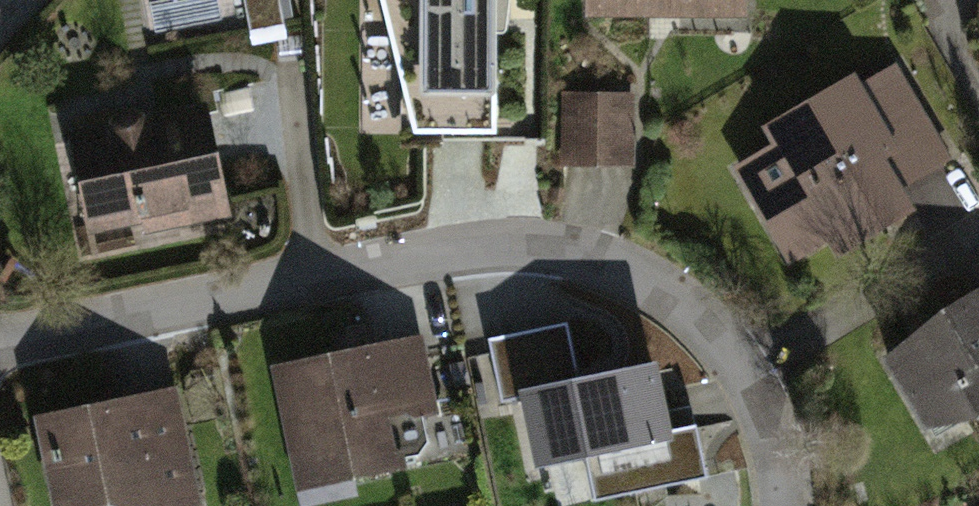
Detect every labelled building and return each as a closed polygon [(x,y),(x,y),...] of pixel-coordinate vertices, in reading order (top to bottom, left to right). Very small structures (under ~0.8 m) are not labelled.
[(246,42),(280,40),(277,0),(243,0),(246,42)] [(424,136),(511,136),(511,0),(389,0),(424,136)] [(595,23),(755,25),(756,0),(595,0),(595,23)] [(782,155),(742,177),(805,291),(921,227),(895,180),(910,172),(862,85),(771,135),(782,155)] [(638,103),(568,102),(567,172),(638,172),(638,103)] [(207,109),(73,138),(99,253),(232,224),(207,109)] [(885,367),(934,449),(978,423),(978,311),(885,367)] [(566,320),(489,338),(502,398),(519,394),(535,462),(584,451),(595,499),(708,474),(697,422),(672,428),(655,352),(577,370),(566,320)] [(423,347),(283,373),(306,498),(411,479),(402,429),(437,423),(423,347)] [(40,431),(55,505),(204,505),(183,402),(40,431)]
